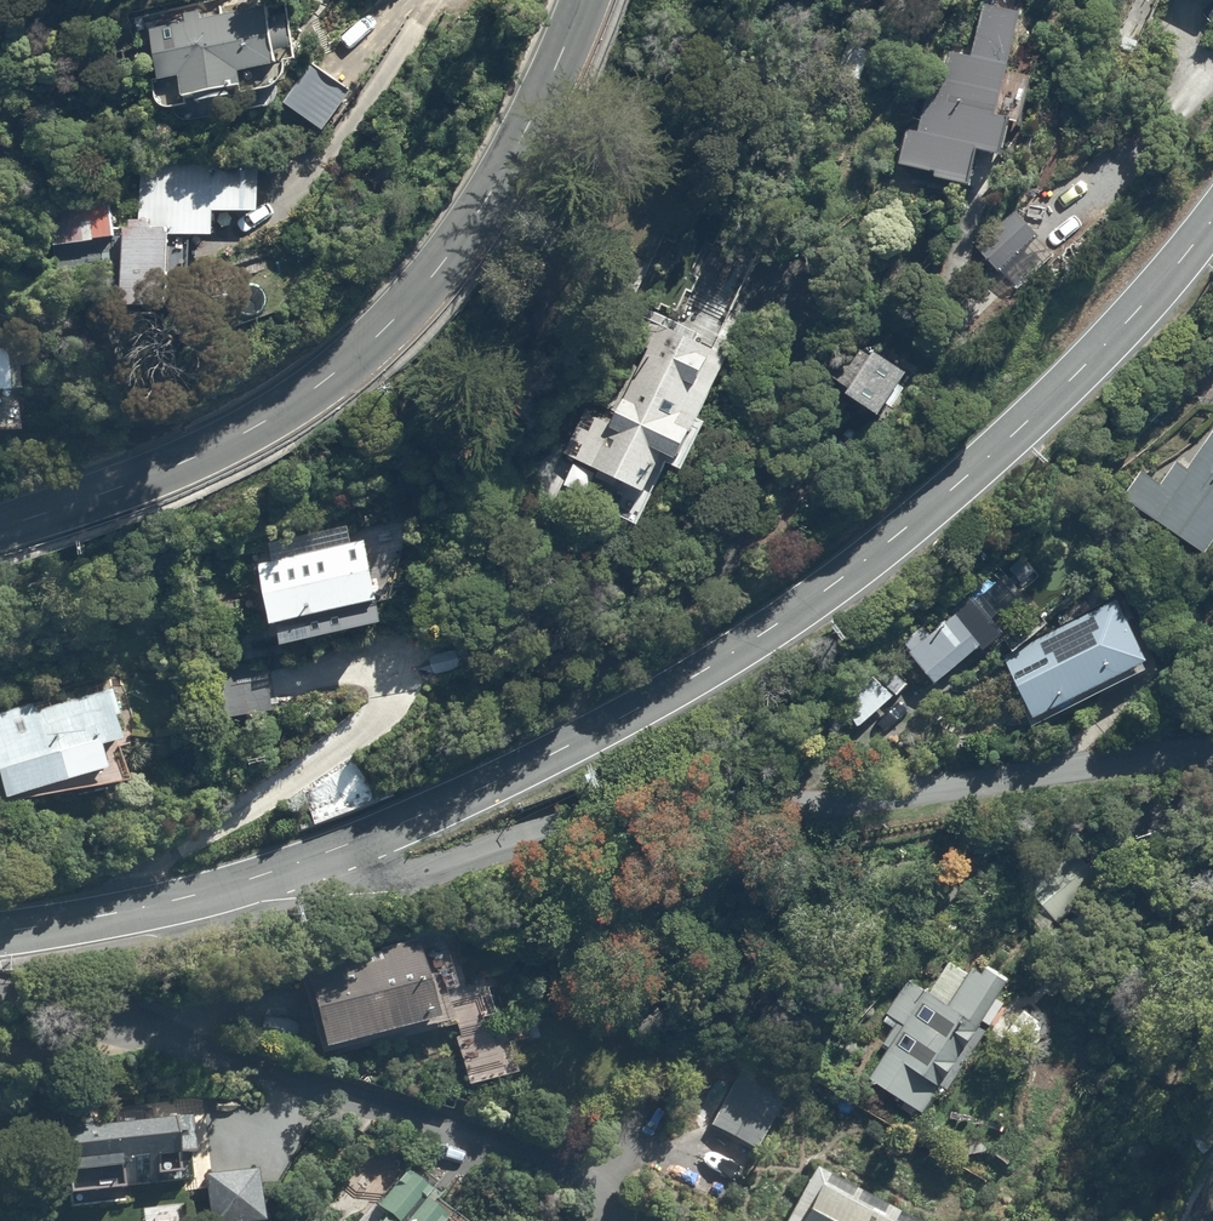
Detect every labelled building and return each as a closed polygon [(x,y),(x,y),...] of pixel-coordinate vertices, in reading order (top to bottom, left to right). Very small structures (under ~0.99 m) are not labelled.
[(288,7),(203,20),(201,12),(184,15),(186,24),(150,30),(159,84),(156,84),(157,96),(157,97),(157,98),(157,99),(157,100),(158,101),(158,102),(158,103),(159,104),(159,105),(160,105),(160,106),(161,106),(161,107),(162,108),(163,109),(164,109),(165,110),(166,110),(167,111),(168,111),(169,111),(170,111),(171,111),(172,111),(173,111),(174,111),(175,110),(188,109),(187,103),(199,101),(200,107),(245,101),(246,114),(261,113),(262,113),(263,113),(264,113),(265,113),(266,112),(267,112),(268,112),(269,111),(270,111),(271,110),(272,109),(273,109),(274,108),(274,107),(275,106),(275,105),(276,105),(276,104),(277,103),(277,102),(278,101),(278,100),(278,99),(278,98),(278,97),(278,96),(278,95),(278,94),(278,93),(278,92),(277,91),(277,90),(276,89),(276,88),(277,88),(278,88),(278,87),(279,87),(280,86),(281,85),(282,85),(282,84),(283,84),(283,83),(284,82),(285,81),(285,80),(286,80),(286,79),(286,78),(287,77),(287,76),(287,75),(287,74),(288,73),(288,72),(288,71),(288,70),(288,69),(288,68),(288,67),(287,66),(287,65),(287,64),(297,63),(288,7)] [(1029,79),(1007,74),(1020,15),(985,8),(974,59),(951,54),(944,83),(933,81),(921,134),(908,131),(900,169),(936,176),(935,181),(972,189),(980,154),(1004,159),(1012,123),(1019,125),(1029,79)] [(259,166),(141,166),(140,222),(132,222),(132,231),(114,231),(111,203),(52,209),(56,247),(95,243),(96,243),(96,242),(97,242),(97,241),(98,241),(99,241),(100,240),(101,240),(102,240),(103,240),(104,240),(105,240),(106,241),(107,241),(108,241),(108,242),(109,242),(110,243),(111,244),(125,244),(124,311),(187,311),(187,245),(173,245),(173,238),(215,238),(215,215),(224,215),(224,219),(233,219),(233,214),(259,214),(259,166)] [(1040,239),(1015,210),(975,245),(1001,274),(1040,239)] [(728,361),(661,328),(612,429),(597,422),(591,435),(580,430),(573,443),(585,449),(578,463),(646,497),(663,463),(683,472),(707,425),(699,421),(728,361)] [(0,329),(0,438),(17,437),(13,395),(19,394),(15,354),(10,355),(8,330),(0,329)] [(909,378),(878,358),(876,361),(865,354),(860,361),(839,348),(822,374),(853,394),(850,399),(882,420),(909,378)] [(1125,497),(1208,557),(1212,550),(1212,437),(1189,473),(1176,464),(1162,486),(1141,473),(1125,497)] [(275,562),(259,566),(272,630),(381,609),(368,542),(351,546),(347,527),(271,544),(275,562)] [(1150,667),(1119,602),(1006,658),(1040,726),(1149,672),(1147,668),(1150,667)] [(924,627),(903,644),(937,687),(982,650),(985,654),(1007,636),(981,607),(963,623),(956,615),(931,636),(924,627)] [(273,713),(267,666),(226,671),(232,718),(273,713)] [(3,802),(107,774),(101,751),(121,745),(114,720),(118,719),(111,692),(33,712),(31,707),(21,709),(20,705),(6,708),(7,713),(0,715),(0,790),(3,802)] [(1038,900),(1027,910),(1047,933),(1102,886),(1071,849),(1027,887),(1038,900)] [(308,969),(326,1047),(425,1025),(427,1031),(456,1025),(459,1038),(455,1039),(466,1091),(514,1080),(494,992),(459,1000),(445,938),(308,969)] [(981,1027),(1010,984),(988,968),(981,978),(974,973),(970,978),(951,964),(929,996),(909,982),(886,1014),(890,1017),(884,1025),(894,1031),(884,1045),(892,1051),(872,1079),(925,1116),(944,1089),(948,1092),(989,1033),(981,1027)] [(730,1066),(698,1118),(712,1126),(711,1128),(755,1154),(787,1101),(730,1066)] [(97,1118),(93,1088),(46,1094),(60,1209),(205,1191),(209,1220),(263,1220),(256,1170),(213,1175),(205,1105),(97,1118)] [(440,1200),(449,1191),(421,1167),(413,1177),(405,1170),(370,1210),(383,1220),(464,1220),(440,1200)] [(817,1169),(788,1220),(912,1220),(817,1169)]
